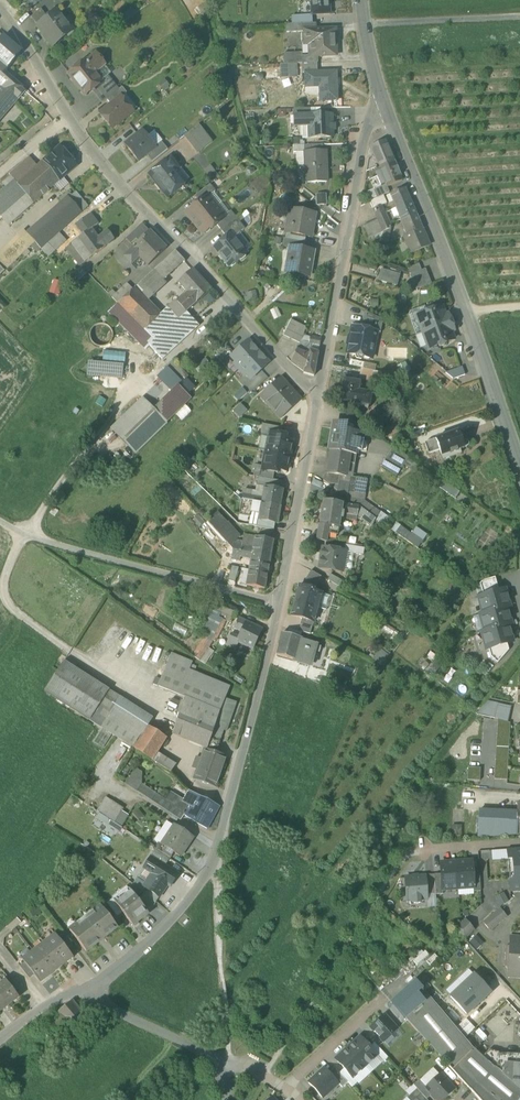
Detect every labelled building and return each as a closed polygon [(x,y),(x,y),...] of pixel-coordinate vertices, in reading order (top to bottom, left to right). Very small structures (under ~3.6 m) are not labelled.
[(311,15),(312,15),(330,14),(329,0),(332,0),(305,0),(305,2),(311,1),(311,15)] [(31,17),(37,26),(47,18),(41,9),(31,17)] [(52,46),(66,35),(72,30),(57,11),(47,18),(37,26),(43,33),(42,34),(46,40),(47,39),(52,46)] [(300,24),(312,24),(312,15),(311,15),(292,16),(292,24),(300,24)] [(300,24),(300,32),(304,32),(304,31),(316,31),(315,24),(312,24),(300,24)] [(309,55),(309,57),(317,57),(336,56),(335,30),(316,31),(304,31),(304,32),(304,42),(309,41),(309,55)] [(0,39),(0,62),(7,68),(21,52),(3,37),(0,39)] [(85,92),(86,93),(92,89),(101,81),(101,80),(95,72),(104,65),(96,54),(86,62),(85,61),(84,62),(82,61),(78,64),(78,67),(69,74),(74,81),(77,81),(81,86),(80,88),(83,92),(85,92)] [(302,55),(302,64),(317,63),(317,57),(309,57),(309,55),(302,55)] [(1,86),(10,94),(10,93),(18,100),(25,91),(18,84),(4,72),(7,68),(0,62),(0,86),(1,86)] [(317,73),(317,63),(302,64),(302,74),(305,74),(305,73),(317,73)] [(319,84),(319,101),(337,100),(337,72),(317,73),(305,73),(305,74),(306,84),(319,84)] [(103,102),(107,99),(118,90),(107,76),(101,80),(101,81),(92,89),(103,102)] [(18,100),(10,93),(10,94),(1,86),(0,87),(0,120),(18,100)] [(122,87),(118,90),(107,99),(111,105),(121,97),(127,93),(122,87)] [(100,113),(112,128),(133,112),(132,111),(130,113),(124,105),(126,103),(121,97),(111,105),(100,113)] [(130,113),(132,111),(126,103),(124,105),(130,113)] [(308,116),(311,115),(311,109),(311,108),(294,109),(294,117),(308,116)] [(309,138),(332,138),(331,115),(320,115),(311,115),(308,116),(308,126),(309,138)] [(308,116),(294,117),(294,127),(302,126),(308,126),(308,116)] [(185,135),(190,141),(203,130),(198,125),(185,135)] [(190,141),(199,153),(203,149),(201,146),(209,139),(212,142),(203,130),(190,141)] [(125,145),(138,161),(146,155),(153,149),(147,142),(148,137),(145,133),(140,132),(125,145)] [(153,149),(156,146),(148,137),(147,142),(153,149)] [(201,146),(203,149),(212,142),(209,139),(201,146)] [(376,161),(379,167),(394,161),(385,141),(370,147),(374,156),(376,161)] [(146,155),(152,162),(167,149),(161,142),(156,146),(153,149),(146,155)] [(60,175),(63,178),(64,177),(77,166),(59,146),(43,160),(58,176),(60,175)] [(304,152),(305,183),(327,182),(326,151),(323,151),(304,152)] [(368,158),(366,172),(370,171),(367,165),(368,165),(368,164),(376,161),(374,156),(368,158)] [(8,225),(37,199),(35,196),(58,176),(43,160),(36,166),(29,157),(9,174),(10,176),(3,182),(7,186),(0,192),(0,216),(8,225)] [(184,184),(173,170),(178,166),(171,158),(149,175),(167,198),(184,184)] [(367,165),(370,171),(379,167),(376,161),(368,164),(368,165),(367,165)] [(402,181),(394,161),(379,167),(381,174),(387,187),(402,181)] [(189,179),(178,166),(173,170),(184,184),(189,179)] [(379,167),(370,171),(372,177),(376,176),(381,174),(379,167)] [(381,188),(382,189),(387,187),(381,174),(376,176),(381,188)] [(194,196),(199,203),(208,196),(208,197),(215,191),(209,184),(194,196)] [(372,191),(375,199),(384,194),(389,192),(387,187),(382,189),(381,188),(372,191)] [(390,195),(396,208),(411,202),(405,188),(390,195)] [(69,198),(81,212),(88,206),(76,192),(69,198)] [(388,202),(384,194),(375,199),(370,202),(373,209),(381,205),(388,202)] [(186,213),(194,224),(216,207),(208,197),(208,196),(199,203),(186,213)] [(317,196),(317,205),(326,204),(325,196),(317,196)] [(69,198),(28,234),(35,242),(41,249),(58,233),(81,212),(69,198)] [(417,215),(411,202),(396,208),(401,222),(417,215)] [(320,210),(331,218),(335,213),(324,205),(320,210)] [(373,209),(376,217),(385,213),(381,205),(373,209)] [(224,216),(216,207),(194,224),(203,234),(216,224),(224,217),(224,216)] [(306,236),(310,236),(311,231),(313,224),(312,224),(313,213),(291,209),(289,218),(292,218),(289,231),(289,233),(306,236)] [(216,224),(221,230),(231,222),(236,219),(236,218),(230,211),(224,216),(224,217),(216,224)] [(376,217),(379,224),(388,220),(385,213),(376,217)] [(83,235),(71,244),(78,253),(84,248),(89,244),(90,243),(97,237),(92,229),(99,224),(91,214),(76,225),(83,235)] [(422,229),(417,215),(401,222),(407,235),(422,229)] [(364,221),(371,236),(381,231),(378,224),(375,217),(364,221)] [(231,222),(239,233),(244,229),(236,219),(231,222)] [(389,224),(388,220),(379,224),(382,232),(391,228),(389,224)] [(239,233),(231,222),(221,230),(227,238),(231,234),(232,235),(234,233),(236,236),(239,233)] [(126,239),(131,244),(136,239),(147,229),(142,224),(126,239)] [(139,257),(148,266),(166,249),(147,229),(136,239),(140,243),(134,249),(133,249),(125,257),(131,264),(139,257)] [(429,245),(422,229),(407,235),(402,236),(410,253),(429,245)] [(24,230),(18,235),(21,239),(28,234),(24,230)] [(104,231),(97,237),(105,247),(112,241),(112,238),(107,232),(104,231)] [(287,231),(285,239),(305,242),(306,236),(289,233),(289,231),(287,231)] [(19,257),(35,242),(28,234),(21,239),(18,235),(8,245),(19,257)] [(220,254),(229,266),(238,259),(241,260),(245,257),(245,254),(244,254),(246,253),(232,235),(231,234),(227,238),(215,247),(221,253),(220,254)] [(41,248),(49,256),(63,243),(56,235),(41,248)] [(85,262),(105,247),(97,237),(90,243),(89,244),(84,248),(78,253),(85,262)] [(308,243),(305,242),(285,239),(284,247),(290,248),(290,246),(307,249),(308,243)] [(73,257),(78,253),(71,244),(66,248),(73,257)] [(19,257),(8,245),(0,252),(0,276),(19,257)] [(291,272),(310,275),(312,266),(311,266),(312,259),(313,259),(314,251),(307,249),(290,246),(290,248),(287,262),(293,263),(291,272)] [(175,251),(155,270),(163,279),(184,261),(175,251)] [(79,266),(85,262),(78,253),(73,257),(79,266)] [(384,268),(402,274),(404,267),(386,261),(384,268)] [(407,268),(410,274),(421,270),(419,264),(407,268)] [(68,279),(74,284),(86,273),(81,267),(68,279)] [(177,302),(186,312),(186,311),(211,289),(192,269),(178,282),(187,292),(177,302)] [(400,275),(381,269),(377,280),(396,286),(400,275)] [(409,275),(415,290),(431,283),(425,269),(409,275)] [(166,283),(163,279),(155,270),(141,282),(154,294),(166,283)] [(60,294),(63,281),(53,279),(50,291),(60,294)] [(147,301),(154,294),(141,282),(134,288),(147,301)] [(112,297),(117,303),(133,289),(127,283),(112,297)] [(161,314),(147,301),(134,288),(133,289),(117,303),(144,330),(161,314)] [(163,317),(161,314),(144,330),(155,341),(166,330),(186,312),(177,302),(163,317)] [(149,346),(155,341),(144,330),(117,303),(108,311),(146,349),(149,346)] [(426,313),(426,311),(425,306),(409,311),(408,315),(416,335),(423,332),(417,319),(426,316),(426,313)] [(423,332),(450,322),(449,318),(445,315),(442,308),(433,311),(431,309),(426,311),(426,313),(426,316),(417,319),(423,332)] [(186,311),(186,312),(166,330),(155,341),(149,346),(162,360),(199,325),(186,311)] [(377,333),(380,333),(383,320),(365,312),(362,329),(377,332),(377,333)] [(283,335),(300,344),(301,341),(304,335),(305,327),(291,320),(283,335)] [(452,327),(450,322),(423,332),(428,346),(437,343),(437,345),(439,347),(444,345),(445,343),(445,342),(454,339),(451,331),(452,327)] [(90,336),(91,340),(94,344),(98,346),(102,346),(106,345),(110,342),(112,338),(112,334),(111,330),(108,326),(104,324),(100,324),(96,325),(92,328),(90,331),(90,336)] [(356,358),(361,359),(363,357),(372,358),(377,333),(377,332),(362,329),(352,327),(351,335),(349,335),(347,345),(348,346),(347,353),(355,355),(356,358)] [(304,335),(301,341),(300,344),(298,347),(309,351),(311,344),(319,345),(321,338),(304,335)] [(248,341),(231,357),(236,362),(234,364),(244,375),(246,374),(251,379),(268,363),(248,341)] [(291,362),(304,371),(309,351),(298,347),(291,362)] [(126,360),(126,352),(104,351),(104,358),(116,358),(116,360),(126,360)] [(309,351),(304,371),(304,373),(314,376),(318,353),(309,351)] [(197,365),(201,370),(209,363),(205,359),(197,365)] [(167,368),(181,383),(188,376),(173,360),(165,367),(167,368)] [(124,365),(89,361),(88,375),(123,379),(124,365)] [(446,372),(453,379),(465,375),(462,367),(446,372)] [(178,386),(181,383),(167,368),(161,373),(178,385),(178,386)] [(360,378),(378,382),(378,380),(377,380),(379,372),(362,369),(360,378)] [(389,383),(396,385),(397,380),(405,381),(407,377),(390,374),(379,372),(377,380),(378,380),(389,382),(389,383)] [(171,392),(178,385),(161,373),(156,378),(171,392)] [(267,403),(281,418),(300,400),(280,378),(266,391),(273,398),(267,403)] [(355,407),(369,409),(371,393),(358,392),(360,383),(344,381),(341,401),(356,403),(355,407)] [(153,409),(167,423),(191,399),(178,386),(178,385),(171,392),(153,409)] [(234,395),(238,400),(246,393),(242,388),(234,395)] [(261,396),(267,403),(273,398),(266,391),(261,396)] [(111,429),(135,453),(167,423),(153,409),(143,398),(111,429)] [(233,409),(238,417),(247,411),(242,403),(233,409)] [(329,451),(331,451),(349,454),(356,455),(360,433),(352,432),(353,428),(346,424),(339,423),(335,425),(335,428),(333,428),(329,451)] [(260,435),(269,437),(270,433),(281,435),(282,428),(263,424),(260,435)] [(460,450),(467,447),(464,441),(460,431),(424,443),(428,454),(439,450),(443,460),(461,454),(460,450)] [(269,437),(266,451),(289,456),(292,441),(285,439),(284,436),(281,435),(270,433),(269,437)] [(381,466),(395,476),(408,457),(394,447),(381,466)] [(286,471),(289,456),(266,451),(263,466),(262,470),(274,472),(277,473),(279,470),(286,471)] [(346,477),(348,464),(349,454),(331,451),(329,461),(331,462),(329,474),(340,476),(346,477)] [(356,455),(349,454),(348,464),(354,465),(356,455)] [(259,477),(273,480),(274,472),(262,470),(263,466),(255,465),(253,476),(259,477)] [(414,471),(428,482),(432,476),(418,466),(414,471)] [(323,481),(337,491),(340,476),(329,474),(327,474),(328,473),(325,473),(323,481)] [(265,486),(281,490),(283,482),(273,480),(259,477),(258,486),(261,486),(264,487),(265,486)] [(347,490),(355,491),(357,478),(350,477),(347,490)] [(367,480),(357,478),(355,491),(365,493),(367,480)] [(440,487),(457,496),(460,490),(443,481),(440,487)] [(264,487),(261,486),(260,493),(252,491),(252,495),(263,497),(264,487)] [(263,497),(262,503),(280,506),(283,490),(281,490),(265,486),(264,487),(263,497)] [(242,499),(262,503),(263,497),(252,495),(252,491),(244,490),(242,499)] [(239,515),(249,517),(250,512),(259,514),(258,520),(261,520),(275,523),(276,523),(280,506),(262,503),(242,499),(239,515)] [(319,524),(329,526),(339,528),(340,518),(342,519),(342,518),(343,513),(343,512),(341,512),(343,504),(323,501),(319,524)] [(363,501),(359,507),(376,519),(379,514),(372,509),(373,508),(363,501)] [(343,513),(357,516),(359,507),(343,504),(341,512),(343,512),(343,513)] [(372,527),(376,519),(359,507),(357,516),(372,527)] [(207,521),(233,550),(234,543),(236,541),(240,537),(228,523),(227,523),(217,512),(207,521)] [(261,524),(261,520),(258,520),(259,514),(250,512),(249,517),(250,517),(249,522),(257,524),(261,524)] [(260,527),(273,530),(275,523),(261,520),(261,524),(260,527)] [(316,540),(326,542),(328,533),(329,526),(319,524),(316,540)] [(337,535),(339,528),(329,526),(328,533),(337,535)] [(420,547),(428,533),(416,527),(413,533),(400,526),(396,534),(420,547)] [(244,535),(243,539),(248,540),(247,546),(253,548),(255,537),(244,535)] [(253,548),(252,553),(270,557),(273,540),(255,537),(253,548)] [(242,542),(236,541),(234,543),(233,550),(241,551),(242,546),(243,542),(242,542)] [(363,555),(364,548),(345,545),(344,551),(346,552),(353,554),(363,555)] [(319,568),(342,572),(343,570),(346,552),(344,551),(323,548),(319,568)] [(240,557),(251,559),(252,553),(241,551),(233,550),(232,557),(231,559),(239,561),(240,557)] [(231,559),(232,557),(227,551),(221,555),(227,562),(230,559),(231,559)] [(346,552),(343,570),(351,571),(353,554),(346,552)] [(270,557),(252,553),(251,559),(249,570),(267,573),(270,557)] [(228,580),(235,582),(239,568),(232,567),(228,580)] [(241,585),(246,586),(249,570),(242,568),(241,572),(243,572),(241,585)] [(264,589),(267,573),(249,570),(246,586),(264,589)] [(304,582),(315,588),(321,577),(311,571),(304,582)] [(327,580),(339,587),(342,581),(331,575),(327,580)] [(499,591),(495,577),(483,580),(479,584),(483,595),(499,591)] [(299,586),(294,602),(317,608),(321,594),(313,592),(312,590),(299,586)] [(479,596),(484,613),(480,614),(485,631),(482,631),(487,649),(488,649),(507,643),(512,642),(508,625),(511,624),(506,608),(509,607),(504,589),(499,591),(483,595),(479,596)] [(197,632),(205,636),(208,638),(214,629),(219,618),(222,612),(225,604),(218,601),(212,615),(207,612),(197,632)] [(313,622),(317,608),(294,602),(290,616),(302,619),(313,622)] [(222,612),(236,618),(240,611),(225,604),(222,612)] [(213,640),(215,641),(225,621),(219,618),(214,629),(208,638),(213,640)] [(241,631),(242,632),(246,622),(239,618),(234,628),(241,631)] [(298,631),(310,635),(313,622),(302,619),(298,631)] [(239,643),(252,649),(262,629),(246,622),(242,632),(241,631),(236,642),(239,643)] [(276,655),(293,660),(294,660),(298,646),(299,639),(282,634),(276,655)] [(208,638),(205,636),(200,645),(207,651),(213,640),(208,638)] [(298,646),(313,650),(315,644),(303,640),(299,639),(298,646)] [(488,649),(490,657),(497,663),(509,650),(507,643),(488,649)] [(199,661),(207,651),(200,645),(192,655),(199,661)] [(313,650),(298,646),(294,660),(293,660),(293,662),(309,666),(313,650)] [(230,687),(194,672),(189,670),(191,665),(192,662),(171,653),(157,686),(184,697),(219,711),(225,698),(230,687)] [(44,691),(90,720),(109,690),(64,661),(44,691)] [(90,720),(101,727),(120,698),(109,690),(90,720)] [(217,719),(219,711),(184,697),(172,732),(207,746),(217,719)] [(101,727),(133,748),(148,726),(151,721),(137,708),(120,698),(101,727)] [(236,702),(225,698),(219,711),(217,719),(229,724),(236,702)] [(495,718),(508,721),(509,713),(496,711),(495,718)] [(192,779),(216,788),(220,777),(217,776),(224,755),(216,752),(223,730),(226,731),(229,724),(217,719),(207,746),(206,749),(204,748),(200,759),(201,759),(198,769),(196,769),(192,779)] [(494,779),(507,780),(510,723),(498,720),(494,779)] [(133,748),(152,761),(157,753),(166,738),(148,726),(133,748)] [(176,765),(157,753),(152,761),(171,773),(176,765)] [(217,776),(220,777),(227,756),(224,755),(217,776)] [(467,780),(480,781),(481,768),(468,767),(467,780)] [(184,814),(207,828),(218,806),(196,795),(189,805),(184,814)] [(173,807),(184,814),(189,805),(183,802),(184,800),(179,797),(173,807)] [(112,801),(103,815),(115,822),(124,809),(112,801)] [(461,838),(499,835),(500,823),(508,824),(509,812),(463,810),(461,838)] [(509,812),(508,824),(500,823),(499,835),(519,834),(519,813),(517,813),(509,812)] [(121,826),(115,822),(103,815),(102,814),(99,819),(118,831),(120,827),(121,826)] [(174,853),(179,857),(188,845),(189,845),(194,837),(175,825),(162,845),(174,853)] [(160,843),(156,849),(170,859),(174,853),(162,845),(160,843)] [(507,850),(508,860),(514,860),(514,859),(519,858),(519,848),(507,849),(507,850)] [(165,866),(170,859),(156,849),(151,857),(165,866)] [(492,861),(508,860),(507,850),(491,851),(492,861)] [(145,893),(156,902),(167,885),(170,887),(178,875),(165,866),(151,857),(145,866),(157,874),(145,893)] [(514,860),(508,860),(509,880),(516,880),(514,860)] [(472,861),(456,862),(458,889),(473,888),(474,888),(473,872),(472,861)] [(442,890),(458,889),(456,862),(440,863),(441,874),(442,890)] [(435,894),(436,895),(443,894),(442,890),(441,874),(434,875),(435,894)] [(425,876),(427,894),(435,894),(434,875),(425,875),(425,876)] [(414,901),(414,904),(420,903),(420,900),(427,900),(427,894),(425,876),(405,878),(406,901),(414,901)] [(510,892),(519,891),(519,881),(516,881),(516,880),(509,880),(510,892)] [(118,902),(131,892),(129,890),(117,899),(118,902)] [(123,912),(133,925),(148,913),(139,901),(134,895),(131,892),(118,902),(117,899),(115,901),(114,901),(123,912)] [(509,902),(504,892),(494,897),(499,907),(509,902)] [(139,901),(148,913),(156,903),(144,893),(139,901)] [(107,903),(117,916),(123,912),(114,901),(115,901),(113,898),(107,903)] [(69,930),(86,951),(117,927),(101,906),(69,930)] [(483,923),(490,931),(507,917),(500,909),(483,923)] [(13,921),(17,926),(26,919),(22,914),(13,921)] [(455,929),(464,940),(474,930),(465,920),(455,929)] [(78,952),(72,945),(63,932),(58,937),(67,949),(73,956),(78,952)] [(484,943),(476,935),(469,942),(477,950),(484,943)] [(58,937),(47,945),(62,965),(73,956),(67,949),(58,937)] [(510,937),(509,947),(513,947),(513,946),(519,947),(519,938),(510,937)] [(47,945),(36,953),(51,973),(62,965),(47,945)] [(513,946),(513,947),(511,967),(511,968),(519,969),(519,947),(513,946)] [(40,982),(51,973),(36,953),(25,962),(34,974),(40,982)] [(19,966),(29,979),(34,974),(25,962),(19,966)] [(519,978),(519,969),(511,968),(511,967),(508,967),(507,977),(519,978)] [(474,975),(462,986),(478,1003),(490,992),(474,975)] [(0,985),(0,997),(7,1006),(18,997),(6,980),(0,985)] [(495,1067),(494,1068),(482,1057),(473,1049),(416,981),(391,1002),(430,1045),(469,1088),(481,1099),(519,1099),(519,1088),(495,1067)] [(466,1014),(478,1003),(462,986),(450,997),(466,1014)] [(57,1036),(63,1044),(64,1043),(72,1037),(68,1031),(71,1028),(73,1031),(79,1026),(77,1024),(85,1017),(72,1001),(58,1012),(61,1017),(47,1028),(49,1031),(51,1029),(57,1036)] [(370,1027),(384,1042),(397,1029),(384,1015),(370,1027)] [(456,1028),(461,1033),(470,1024),(466,1019),(456,1028)] [(475,1028),(470,1024),(461,1033),(465,1037),(475,1028)] [(46,1045),(54,1055),(66,1046),(64,1043),(63,1044),(57,1036),(46,1045)] [(359,1037),(347,1048),(365,1067),(377,1056),(369,1047),(359,1037)] [(377,1056),(383,1062),(388,1058),(374,1043),(369,1047),(377,1056)] [(352,1078),(365,1067),(347,1048),(335,1059),(344,1069),(352,1078)] [(514,1068),(515,1056),(498,1055),(495,1054),(489,1049),(482,1057),(494,1068),(495,1067),(519,1088),(519,1068),(514,1068)] [(338,1083),(342,1088),(347,1082),(339,1073),(334,1068),(328,1073),(338,1083)] [(308,1083),(322,1098),(338,1083),(328,1073),(324,1069),(308,1083)] [(347,1082),(352,1087),(357,1083),(352,1078),(344,1069),(339,1073),(347,1082)] [(438,1099),(444,1099),(454,1091),(439,1075),(426,1087),(432,1094),(438,1099)] [(426,1087),(419,1079),(413,1085),(416,1089),(426,1099),(432,1094),(426,1087)] [(426,1099),(416,1089),(406,1098),(409,1099),(427,1099),(426,1099)]
